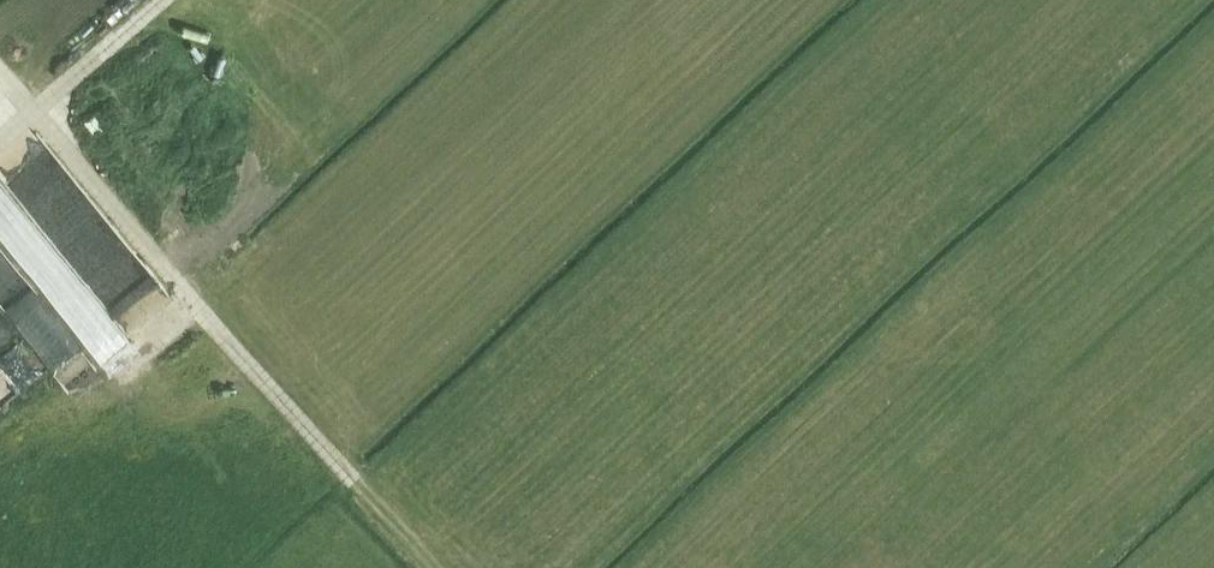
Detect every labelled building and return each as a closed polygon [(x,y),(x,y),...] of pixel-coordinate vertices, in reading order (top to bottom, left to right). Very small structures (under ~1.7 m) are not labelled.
[(1,280),(0,281),(0,310),(4,307),(20,328),(78,283),(64,266),(42,283),(21,255),(29,250),(13,229),(3,237),(0,234),(0,279),(1,280)] [(64,352),(85,337),(64,308),(43,323),(64,352)] [(40,361),(20,338),(4,353),(8,358),(0,365),(0,380),(8,389),(40,361)]
